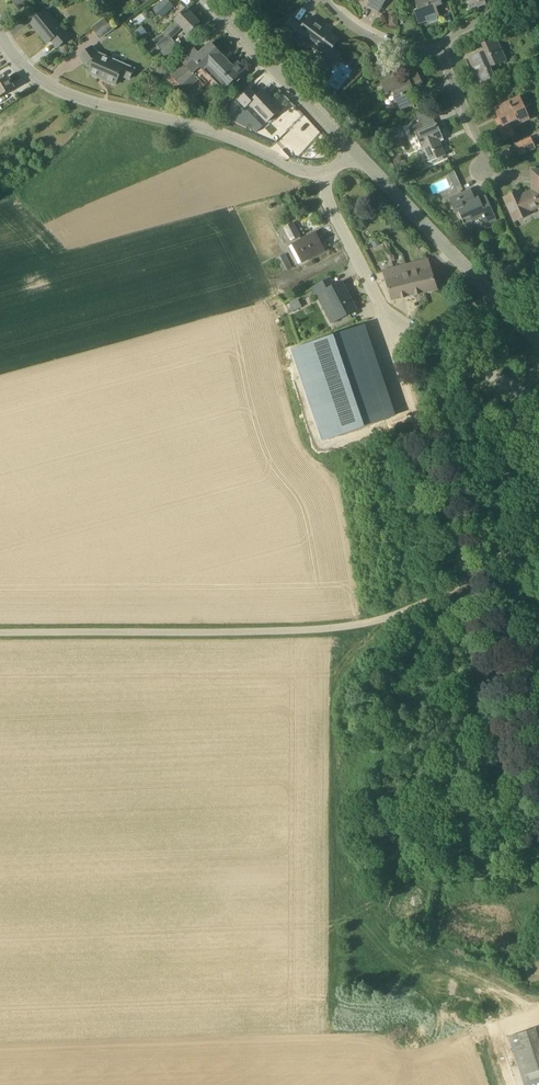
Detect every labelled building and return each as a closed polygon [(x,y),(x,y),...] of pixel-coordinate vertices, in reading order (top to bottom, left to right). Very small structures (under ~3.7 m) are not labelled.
[(18,8),(28,1),(29,0),(12,0),(18,8)] [(162,17),(174,7),(168,0),(164,0),(154,9),(162,17)] [(367,6),(380,14),(380,13),(379,13),(386,0),(371,0),(367,6)] [(414,11),(418,24),(428,21),(428,24),(438,20),(437,18),(440,17),(436,7),(442,5),(441,0),(414,0),(418,9),(414,11)] [(109,13),(113,10),(109,4),(105,8),(109,13)] [(182,27),(188,34),(199,23),(186,10),(175,20),(176,21),(165,32),(171,38),(182,27)] [(38,17),(30,23),(39,33),(47,43),(51,40),(57,48),(69,38),(50,15),(42,21),(38,17)] [(284,21),(275,15),(267,28),(275,34),(284,21)] [(105,18),(91,28),(100,40),(114,30),(105,18)] [(338,40),(309,18),(302,27),(291,19),(284,28),(283,30),(301,44),(306,37),(314,43),(327,53),(325,55),(335,63),(341,55),(332,48),(338,40)] [(141,26),(134,31),(140,39),(147,34),(141,26)] [(496,38),(482,44),(485,51),(469,58),(480,84),(494,78),(490,68),(506,61),(496,38)] [(178,48),(173,41),(160,49),(165,56),(178,48)] [(221,55),(210,44),(199,54),(194,49),(169,72),(186,90),(198,79),(192,72),(199,65),(205,71),(221,55)] [(136,68),(95,51),(92,46),(80,56),(87,66),(91,67),(88,73),(116,85),(119,76),(130,81),(136,68)] [(163,55),(158,49),(151,54),(156,60),(163,55)] [(245,70),(238,63),(233,67),(221,55),(205,71),(223,90),(245,70)] [(425,88),(418,73),(401,80),(399,75),(381,83),(386,96),(389,95),(388,94),(393,92),(400,110),(413,104),(410,95),(425,88)] [(0,82),(0,98),(15,88),(8,77),(0,82)] [(263,90),(257,95),(251,88),(238,100),(245,108),(249,104),(267,123),(281,109),(263,90)] [(519,97),(495,108),(500,119),(497,121),(505,139),(514,135),(508,123),(518,118),(520,124),(530,120),(519,97)] [(245,112),(239,105),(231,121),(247,128),(249,125),(256,133),(263,127),(247,111),(245,112)] [(437,123),(425,128),(423,122),(410,127),(413,135),(415,134),(422,148),(423,148),(429,163),(432,162),(433,164),(444,159),(443,157),(446,155),(439,138),(442,137),(443,138),(444,138),(437,123)] [(380,133),(376,127),(371,129),(374,136),(380,133)] [(391,131),(385,134),(388,140),(394,137),(391,131)] [(531,137),(515,144),(520,156),(536,149),(531,137)] [(504,198),(515,221),(531,214),(529,211),(538,207),(538,170),(532,170),(532,191),(524,194),(522,190),(504,198)] [(462,194),(462,193),(452,197),(465,224),(483,216),(487,224),(496,220),(488,200),(482,203),(479,197),(475,199),(471,190),(462,194)] [(325,251),(315,232),(301,240),(299,236),(300,236),(293,223),(284,228),(287,233),(283,235),(282,238),(284,242),(288,246),(293,244),(302,263),(325,251)] [(379,245),(377,238),(369,242),(372,248),(379,245)] [(285,254),(277,258),(284,272),(292,268),(285,254)] [(409,264),(412,273),(415,283),(421,281),(424,293),(437,290),(430,259),(409,264)] [(412,273),(409,264),(401,266),(409,297),(424,293),(421,281),(415,283),(412,273)] [(401,266),(383,271),(393,301),(409,297),(401,266)] [(341,282),(334,286),(330,279),(312,288),(331,323),(356,310),(341,282)] [(360,322),(298,344),(329,436),(392,414),(360,322)] [(536,1028),(508,1037),(523,1082),(524,1084),(538,1084),(538,1038),(536,1028)]
